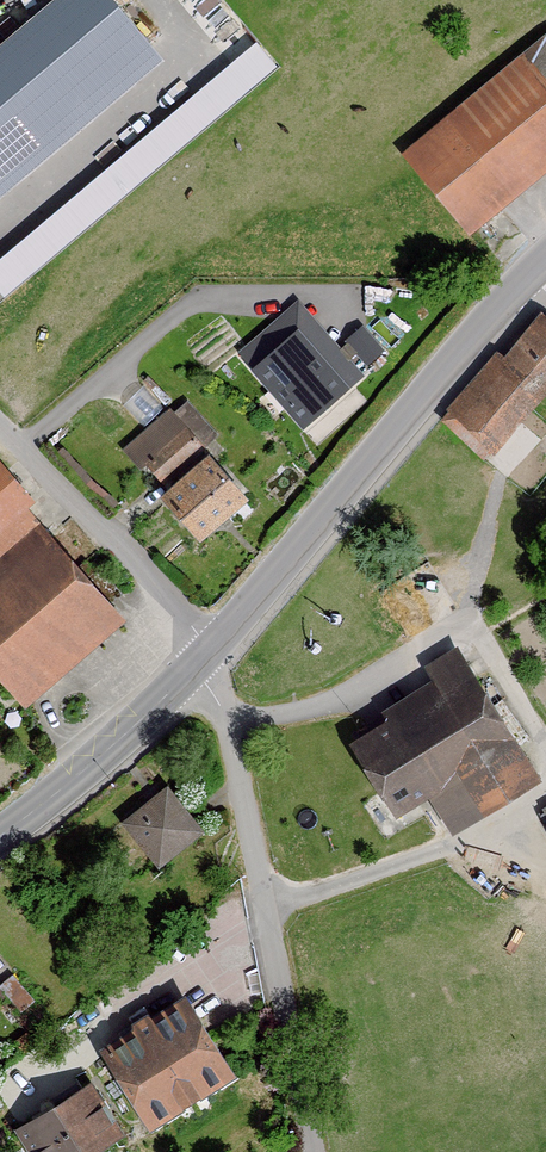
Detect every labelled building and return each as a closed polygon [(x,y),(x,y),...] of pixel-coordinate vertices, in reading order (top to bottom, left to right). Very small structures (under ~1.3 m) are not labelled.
[(156,67),(99,0),(69,0),(0,59),(0,200),(156,67)] [(280,60),(259,35),(0,253),(0,284),(6,291),(280,60)] [(513,53),(388,155),(455,237),(545,163),(545,93),(513,53)] [(542,312),(504,357),(498,352),(441,421),(488,464),(545,397),(545,316),(542,312)] [(300,322),(253,362),(303,420),(350,379),(300,322)] [(170,406),(123,446),(142,468),(151,460),(163,475),(201,442),(170,406)] [(7,453),(0,459),(0,669),(36,709),(138,618),(39,507),(49,499),(7,453)] [(247,489),(215,453),(167,496),(198,531),(247,489)] [(363,740),(410,816),(476,775),(502,816),(545,788),(545,758),(486,663),(363,740)] [(0,698),(0,732),(17,717),(0,698)] [(172,786),(129,821),(166,867),(209,832),(172,786)] [(247,1074),(194,993),(110,1049),(163,1130),(247,1074)] [(26,1128),(40,1151),(106,1151),(135,1134),(102,1081),(26,1128)]
